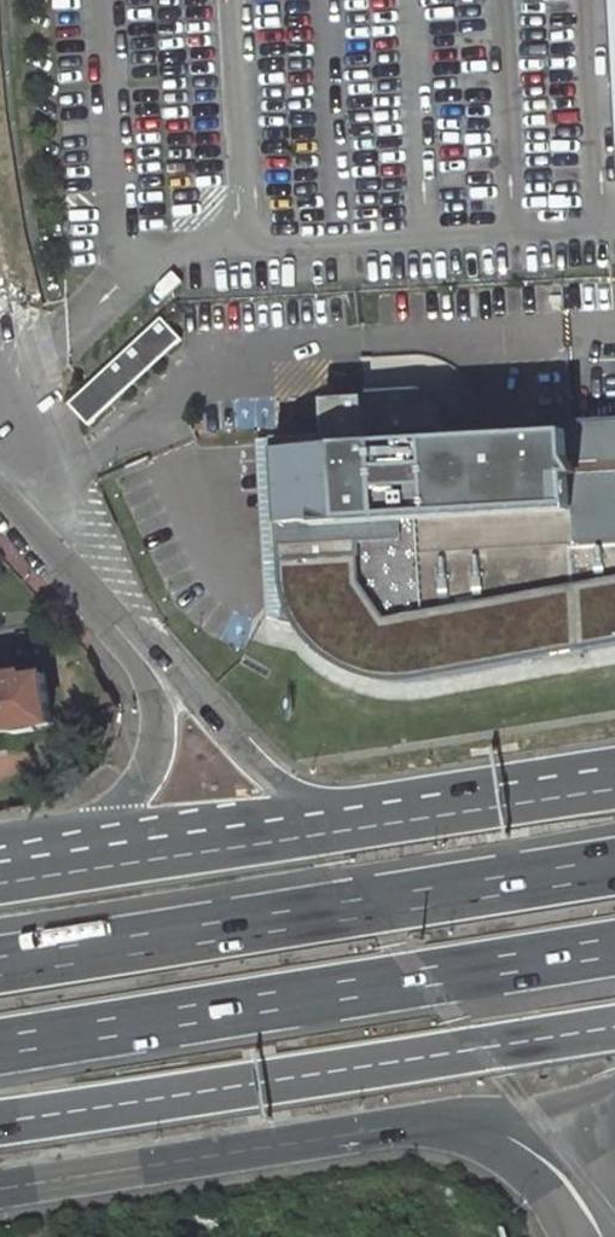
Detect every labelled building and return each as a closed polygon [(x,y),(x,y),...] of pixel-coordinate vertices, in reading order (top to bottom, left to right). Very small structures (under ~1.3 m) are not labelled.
[(87,388),(70,404),(82,416),(90,425),(112,405),(167,354),(182,340),(162,318),(87,388)] [(614,648),(614,419),(450,429),(449,418),(446,409),(443,404),(436,397),(428,393),(417,390),(365,393),(366,399),(327,401),(329,429),(329,441),(278,444),(286,586),(289,606),(302,630),(313,644),(331,660),(353,673),(381,682),(416,683),(614,648)] [(47,725),(38,674),(22,677),(21,671),(0,675),(0,732),(47,725)]
